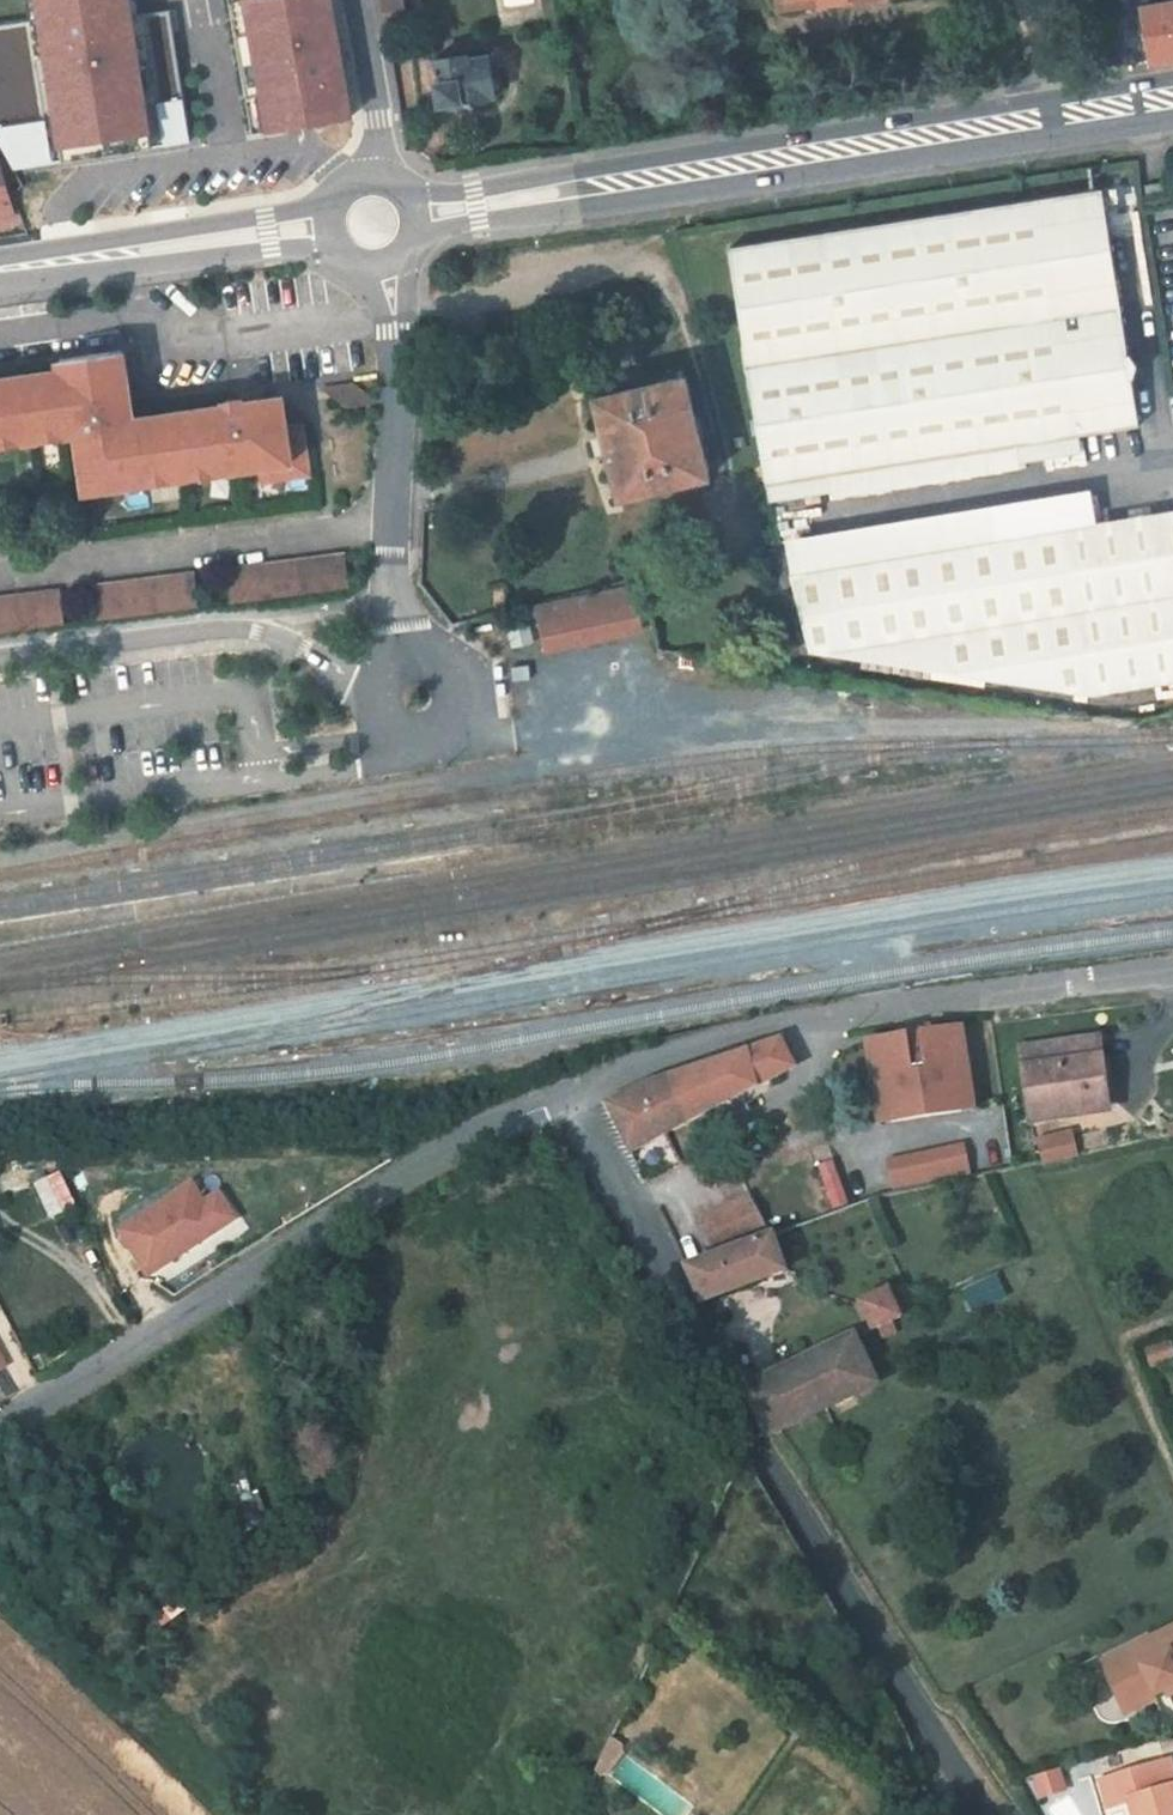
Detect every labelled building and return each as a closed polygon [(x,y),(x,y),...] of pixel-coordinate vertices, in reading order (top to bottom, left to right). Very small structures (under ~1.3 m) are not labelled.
[(44,18),(0,25),(0,112),(29,165),(170,144),(148,0),(42,0),(44,18)] [(266,133),(356,116),(334,0),(241,0),(266,133)] [(386,27),(407,24),(403,0),(381,0),(386,27)] [(777,11),(850,0),(776,0),(777,11)] [(1172,59),(1172,3),(1142,8),(1151,63),(1172,59)] [(468,55),(434,60),(441,105),(459,102),(459,106),(488,102),(488,99),(496,97),(489,56),(469,59),(468,55)] [(176,137),(196,135),(193,97),(173,98),(176,137)] [(0,170),(0,223),(15,219),(0,170)] [(1102,190),(730,248),(767,485),(1079,436),(1140,426),(1132,378),(1134,378),(1138,365),(1130,354),(1129,354),(1102,190)] [(121,352),(111,353),(118,405),(129,404),(121,352)] [(225,406),(131,420),(129,404),(118,405),(111,353),(60,361),(61,371),(0,381),(0,437),(30,432),(63,427),(64,437),(83,434),(86,456),(80,457),(84,483),(101,481),(102,491),(148,484),(147,474),(179,469),(213,464),(215,474),(258,468),(260,482),(308,475),(300,424),(286,426),(282,398),(260,401),(242,404),(241,400),(224,403),(225,406)] [(643,387),(596,399),(621,499),(668,487),(700,479),(710,477),(683,369),(641,380),(643,387)] [(375,403),(353,386),(326,390),(348,407),(375,403)] [(259,394),(241,397),(241,400),(242,404),(260,401),(259,394)] [(63,427),(30,432),(31,442),(64,437),(63,427)] [(30,432),(0,437),(0,447),(31,442),(30,432)] [(1079,436),(767,485),(770,503),(833,493),(834,499),(1020,469),(1019,463),(1082,453),(1079,436)] [(215,474),(213,464),(179,469),(181,479),(215,474)] [(181,479),(179,469),(147,474),(148,484),(181,479)] [(700,479),(668,487),(688,569),(720,561),(700,479)] [(1093,700),(1172,687),(1172,519),(793,579),(811,655),(1093,700)] [(349,589),(345,556),(227,571),(232,604),(349,589)] [(198,609),(195,575),(94,589),(98,621),(198,609)] [(643,630),(634,588),(539,608),(526,611),(529,620),(541,617),(548,650),(643,630)] [(65,625),(60,593),(0,601),(0,634),(65,625)] [(872,1122),(971,1108),(958,1020),(859,1034),(872,1122)] [(1026,1048),(1029,1068),(1097,1058),(1094,1038),(1026,1048)] [(696,1095),(705,1113),(793,1067),(780,1042),(683,1074),(690,1098),(696,1095)] [(1029,1109),(1060,1104),(1061,1111),(1109,1104),(1102,1057),(1097,1058),(1029,1068),(1023,1069),(1029,1109)] [(608,1105),(629,1154),(705,1113),(696,1095),(690,1098),(683,1074),(647,1087),(608,1105)] [(1061,1111),(1060,1104),(1029,1109),(1031,1122),(1062,1117),(1061,1111)] [(801,1122),(801,1120),(799,1114),(790,1118),(792,1124),(793,1124),(794,1125),(795,1126),(796,1126),(797,1126),(798,1126),(799,1125),(800,1124),(801,1122)] [(1070,1128),(1032,1135),(1038,1163),(1075,1156),(1070,1128)] [(0,1175),(0,1186),(2,1197),(32,1191),(27,1170),(0,1175)] [(38,1184),(51,1217),(80,1206),(67,1172),(38,1184)] [(926,1177),(928,1187),(943,1184),(941,1174),(926,1177)] [(198,1201),(186,1183),(116,1229),(146,1275),(230,1220),(211,1192),(198,1201)] [(713,1256),(770,1236),(749,1197),(699,1222),(713,1256)] [(703,1303),(785,1273),(773,1238),(687,1268),(703,1303)] [(889,1291),(859,1303),(873,1331),(878,1329),(882,1339),(898,1332),(894,1322),(901,1318),(899,1314),(916,1306),(908,1288),(891,1295),(889,1291)] [(739,1360),(731,1364),(742,1389),(765,1438),(771,1435),(877,1386),(855,1337),(761,1380),(752,1361),(741,1366),(739,1360)] [(230,1479),(247,1532),(264,1525),(245,1474),(230,1479)] [(190,1610),(177,1593),(176,1593),(128,1628),(140,1645),(190,1610)] [(1119,1705),(1163,1684),(1166,1692),(1169,1700),(1172,1698),(1172,1631),(1101,1666),(1119,1705)] [(1119,1705),(1125,1716),(1158,1700),(1156,1697),(1166,1692),(1163,1684),(1119,1705)] [(619,1750),(611,1745),(595,1779),(598,1782),(599,1781),(600,1780),(601,1779),(602,1779),(604,1780),(604,1781),(621,1756),(620,1756),(619,1754),(618,1752),(619,1750)] [(1172,1789),(1165,1764),(1101,1783),(1108,1807),(1128,1801),(1132,1814),(1172,1814),(1172,1788),(1172,1789)] [(1028,1776),(1035,1798),(1063,1790),(1056,1768),(1028,1776)]
